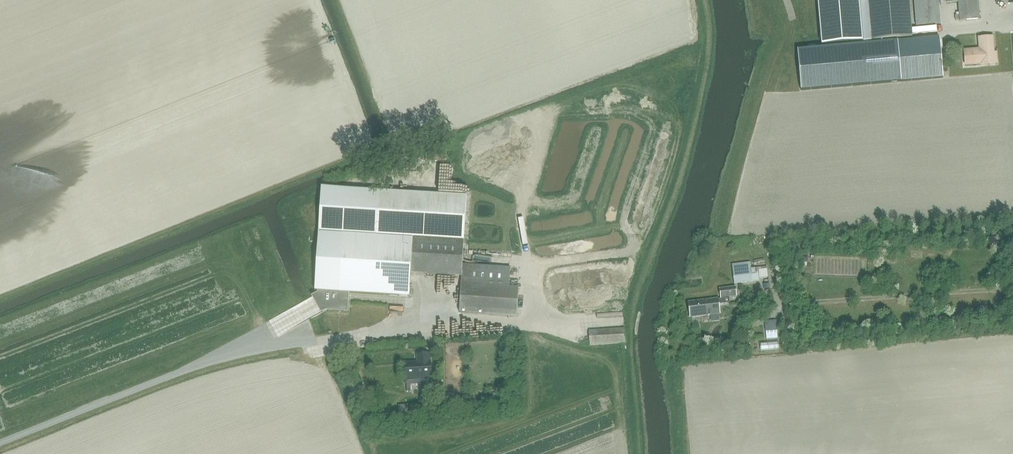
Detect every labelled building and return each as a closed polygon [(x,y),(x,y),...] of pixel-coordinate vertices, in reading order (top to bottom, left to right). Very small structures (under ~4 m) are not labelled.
[(822,46),(912,37),(909,0),(818,0),(822,46)] [(916,26),(941,25),(939,4),(939,0),(914,0),(916,26)] [(940,4),(958,3),(959,15),(955,16),(955,21),(979,20),(978,0),(940,0),(940,4)] [(993,37),(978,39),(978,48),(964,50),(965,66),(980,64),(998,63),(997,52),(994,52),(993,37)] [(897,42),(901,82),(943,79),(939,38),(897,42)] [(798,50),(797,50),(801,91),(901,82),(897,42),(822,48),(798,50)] [(321,188),(315,291),(317,291),(318,294),(327,310),(328,312),(348,313),(350,294),(402,297),(409,297),(411,273),(417,273),(462,276),(460,312),(517,316),(519,288),(509,287),(510,266),(462,263),(463,254),(464,242),(467,197),(380,191),(345,189),(321,188)] [(751,263),(732,265),(733,273),(734,284),(753,281),(759,280),(759,278),(768,277),(767,269),(756,270),(756,268),(752,269),(751,263)] [(729,297),(736,296),(735,287),(719,289),(720,299),(718,299),(718,298),(688,301),(690,318),(720,314),(719,304),(730,303),(729,297)] [(778,338),(776,321),(765,322),(766,339),(778,338)] [(305,327),(292,329),(294,337),(306,334),(305,327)] [(626,343),(624,328),(589,331),(590,346),(626,343)] [(406,368),(404,369),(404,375),(406,376),(406,380),(421,379),(421,380),(423,382),(428,381),(429,380),(429,379),(432,379),(431,362),(430,362),(430,355),(417,355),(418,363),(415,364),(415,363),(405,363),(406,368)] [(505,393),(492,393),(492,402),(505,402),(505,393)] [(408,404),(399,405),(399,413),(408,413),(408,404)]
